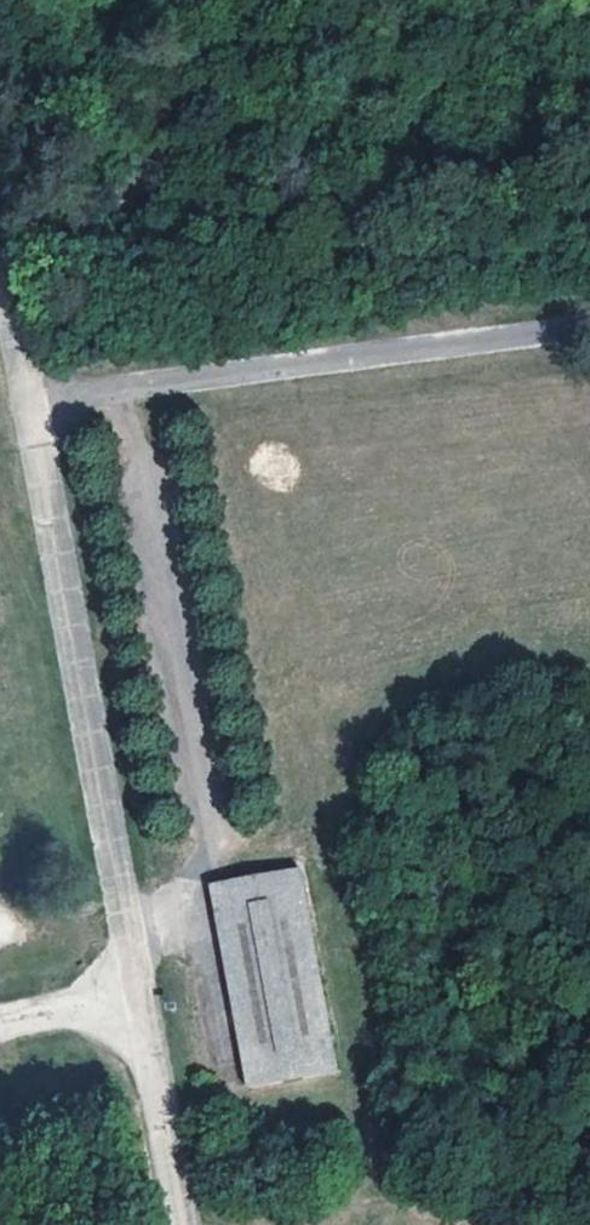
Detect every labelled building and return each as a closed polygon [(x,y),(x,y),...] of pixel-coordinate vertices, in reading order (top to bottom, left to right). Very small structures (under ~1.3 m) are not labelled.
[(284,491),(299,463),(266,445),(251,472),(284,491)] [(339,1071),(300,869),(209,884),(249,1085),(339,1071)]
